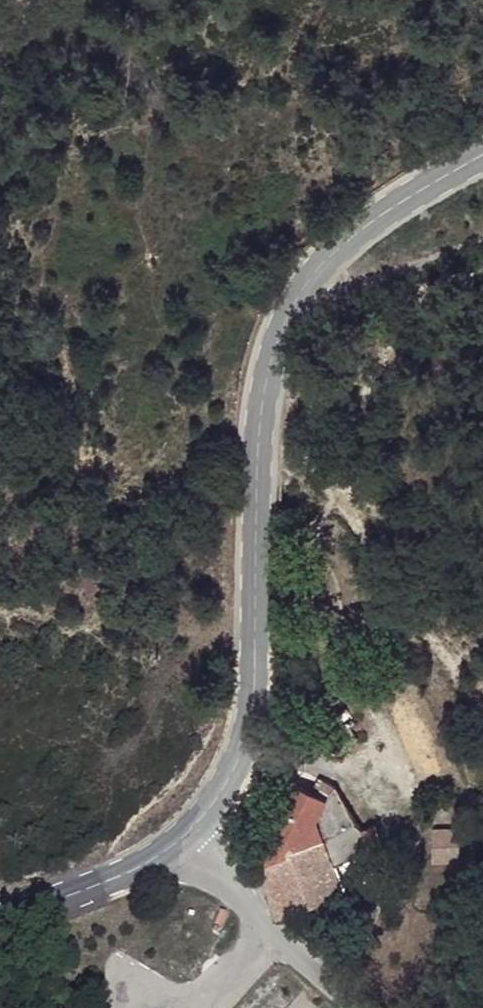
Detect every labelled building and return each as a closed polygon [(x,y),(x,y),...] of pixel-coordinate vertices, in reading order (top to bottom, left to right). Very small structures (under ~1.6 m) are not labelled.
[(336,727),(352,722),(346,704),(331,709),(336,727)] [(320,839),(349,824),(333,788),(315,779),(309,790),(290,783),(257,852),(279,913),(324,905),(330,925),(350,920),(339,885),(329,863),(320,839)] [(352,829),(349,824),(320,839),(329,863),(374,850),(369,825),(352,829)] [(433,863),(461,863),(459,827),(432,828),(433,863)]
